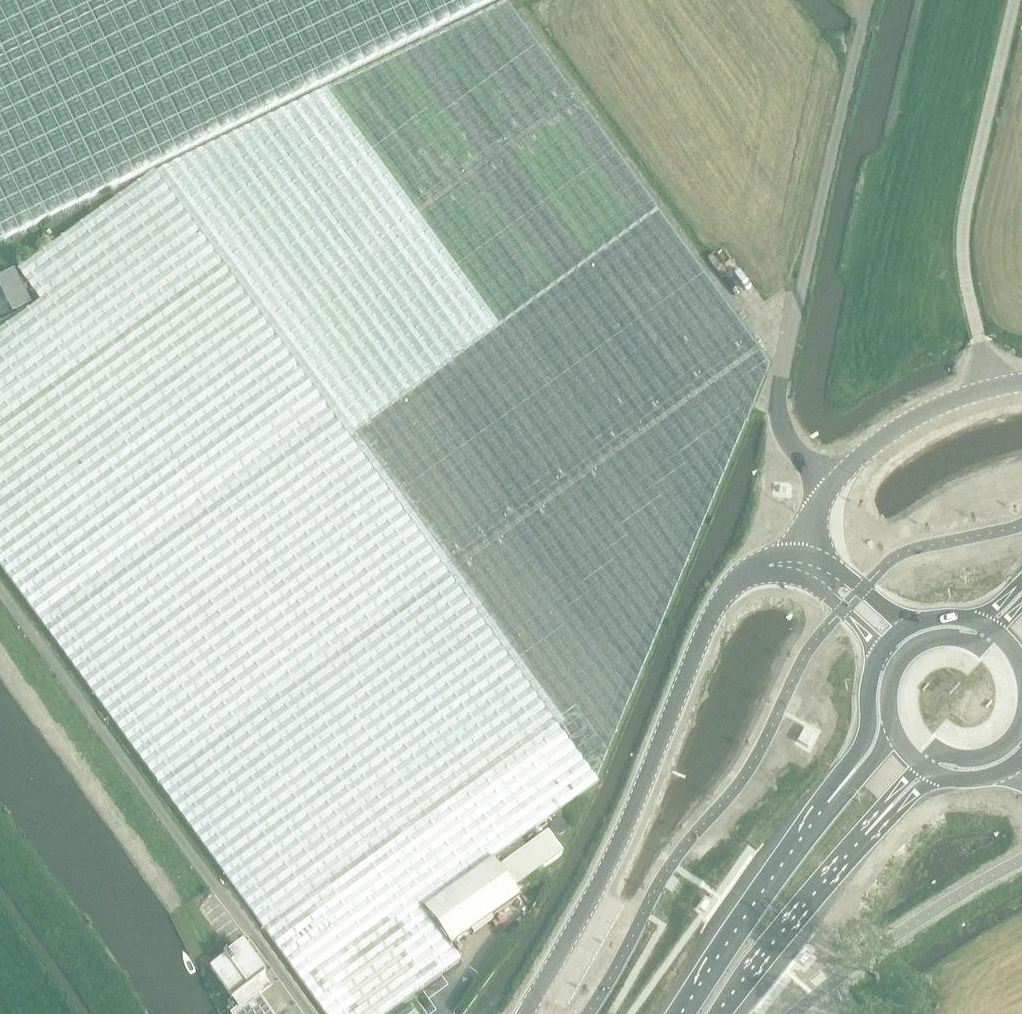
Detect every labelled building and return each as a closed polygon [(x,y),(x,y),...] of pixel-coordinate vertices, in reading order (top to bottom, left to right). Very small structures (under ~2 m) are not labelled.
[(148,163),(505,0),(0,0),(0,241),(148,163)] [(515,890),(562,855),(547,835),(527,849),(520,839),(598,781),(597,778),(692,555),(749,419),(772,363),(509,5),(156,174),(155,172),(19,270),(41,301),(0,330),(0,567),(37,619),(182,818),(325,1013),(386,1013),(462,960),(450,947),(519,896),(515,890)] [(0,277),(0,287),(12,312),(29,303),(13,270),(0,277)] [(565,822),(564,821),(563,821),(562,820),(560,819),(559,819),(558,819),(556,819),(555,820),(554,820),(553,821),(552,822),(551,823),(551,824),(550,826),(550,827),(550,828),(551,830),(551,831),(552,832),(553,833),(554,834),(555,834),(557,835),(558,835),(559,835),(561,835),(562,834),(563,833),(564,832),(565,831),(565,830),(566,829),(566,828),(566,826),(566,825),(565,824),(565,822)] [(255,998),(259,994),(253,986),(263,978),(240,947),(209,971),(238,1009),(231,1013),(268,1013),(255,998)]
